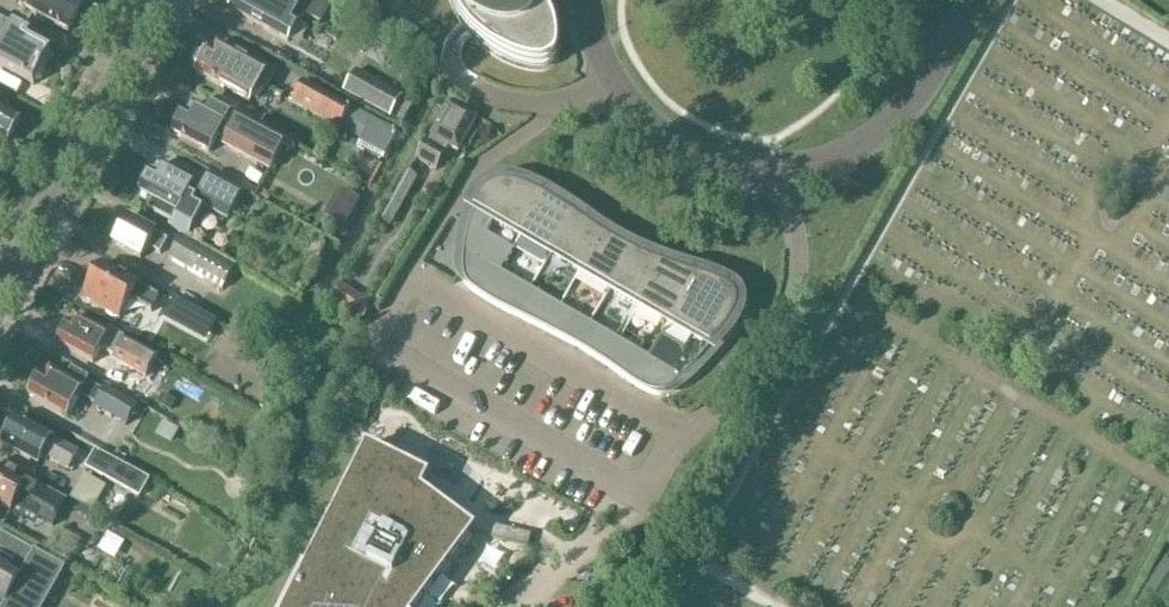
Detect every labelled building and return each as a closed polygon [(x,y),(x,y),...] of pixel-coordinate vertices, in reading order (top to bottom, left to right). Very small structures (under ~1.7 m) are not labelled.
[(83,5),(73,0),(32,0),(26,10),(68,33),(83,5)] [(229,2),(231,9),(229,11),(289,43),(304,16),(320,24),(328,9),(316,0),(230,0),(229,2)] [(472,38),(480,47),(492,56),(506,64),(514,66),(529,71),(545,71),(551,68),(556,63),(559,57),(560,50),(556,33),(551,17),(544,2),(543,0),(449,0),(452,7),(457,17),(462,26),(472,38)] [(51,55),(28,42),(30,38),(0,21),(0,29),(10,34),(0,53),(0,68),(34,86),(36,82),(42,82),(46,74),(43,69),(51,55)] [(420,35),(405,23),(396,34),(411,46),(420,35)] [(253,66),(218,46),(213,56),(207,53),(196,74),(250,103),(259,87),(266,90),(276,73),(255,62),(253,66)] [(403,97),(356,71),(343,94),(390,121),(391,119),(403,126),(414,105),(402,99),(403,97)] [(397,136),(303,83),(292,104),(340,131),(340,130),(361,142),(359,145),(384,159),(397,136)] [(7,146),(21,120),(3,110),(8,102),(0,97),(0,142),(7,146)] [(288,141),(216,102),(209,115),(193,106),(188,117),(185,115),(174,135),(209,154),(215,142),(270,173),(288,141)] [(450,105),(431,139),(432,140),(429,146),(426,145),(417,161),(436,172),(449,149),(458,154),(477,119),(450,105)] [(228,221),(243,194),(211,175),(203,189),(161,166),(155,177),(151,175),(141,195),(153,201),(149,210),(173,224),(170,229),(189,239),(206,208),(228,221)] [(418,179),(407,173),(381,221),(392,227),(418,179)] [(326,217),(342,226),(359,197),(343,188),(326,217)] [(544,201),(537,198),(517,189),(507,188),(497,190),(488,194),(480,201),(475,209),(472,219),(467,234),(464,249),(464,264),(466,277),(470,290),(489,303),(510,314),(550,333),(576,347),(602,363),(626,380),(637,388),(650,394),(657,395),(664,394),(674,386),(684,378),(683,333),(692,338),(702,340),(712,339),(721,335),(728,329),(734,321),(737,312),(738,304),(735,297),(729,293),(712,285),(694,279),(672,272),(651,264),(622,250),(595,234),(570,216),(544,201)] [(128,218),(113,245),(140,260),(147,248),(160,255),(168,241),(128,218)] [(236,267),(182,236),(168,260),(222,292),(236,267)] [(101,267),(83,299),(120,319),(129,303),(151,315),(160,299),(101,267)] [(342,287),(331,304),(341,311),(352,294),(342,287)] [(107,336),(75,318),(70,327),(68,326),(58,345),(93,364),(100,351),(114,359),(112,362),(146,381),(158,359),(109,332),(107,336)] [(450,355),(462,362),(476,339),(464,332),(450,355)] [(66,380),(50,372),(45,380),(40,377),(29,397),(67,418),(79,396),(97,406),(95,409),(126,426),(137,408),(106,390),(104,393),(90,386),(88,389),(85,388),(89,380),(71,370),(66,380)] [(17,420),(2,445),(37,464),(42,455),(68,470),(77,454),(51,439),(17,420)] [(366,449),(287,606),(421,606),(427,598),(476,533),(422,493),(429,480),(366,449)] [(140,498),(149,482),(96,452),(87,469),(140,498)] [(23,522),(27,513),(53,528),(66,503),(10,472),(7,476),(0,473),(0,509),(23,522)] [(105,487),(83,475),(69,500),(92,512),(105,487)] [(495,528),(492,540),(528,548),(530,536),(495,528)] [(99,532),(91,550),(109,558),(117,540),(99,532)] [(1,534),(0,536),(0,553),(3,554),(0,559),(0,602),(5,604),(3,606),(45,606),(66,571),(1,534)] [(1165,558),(1134,605),(1138,606),(1159,606),(1168,592),(1168,561),(1165,558)]
